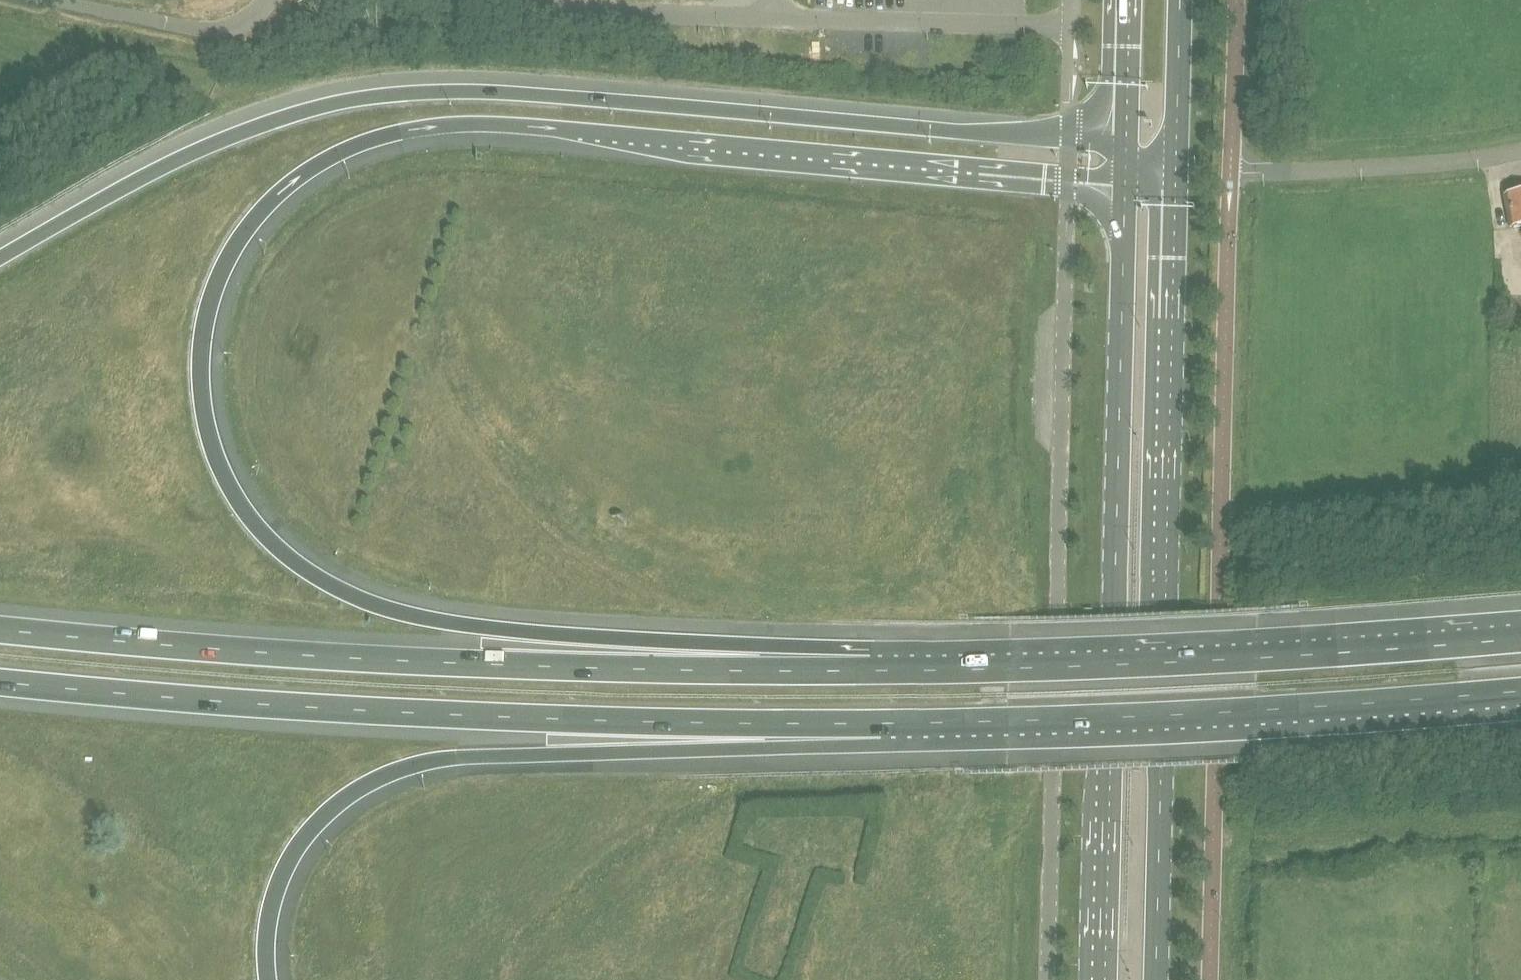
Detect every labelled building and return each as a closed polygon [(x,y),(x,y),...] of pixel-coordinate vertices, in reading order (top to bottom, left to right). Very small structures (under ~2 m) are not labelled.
[(1510,229),(1520,227),(1520,194),(1504,197),(1510,229)]
